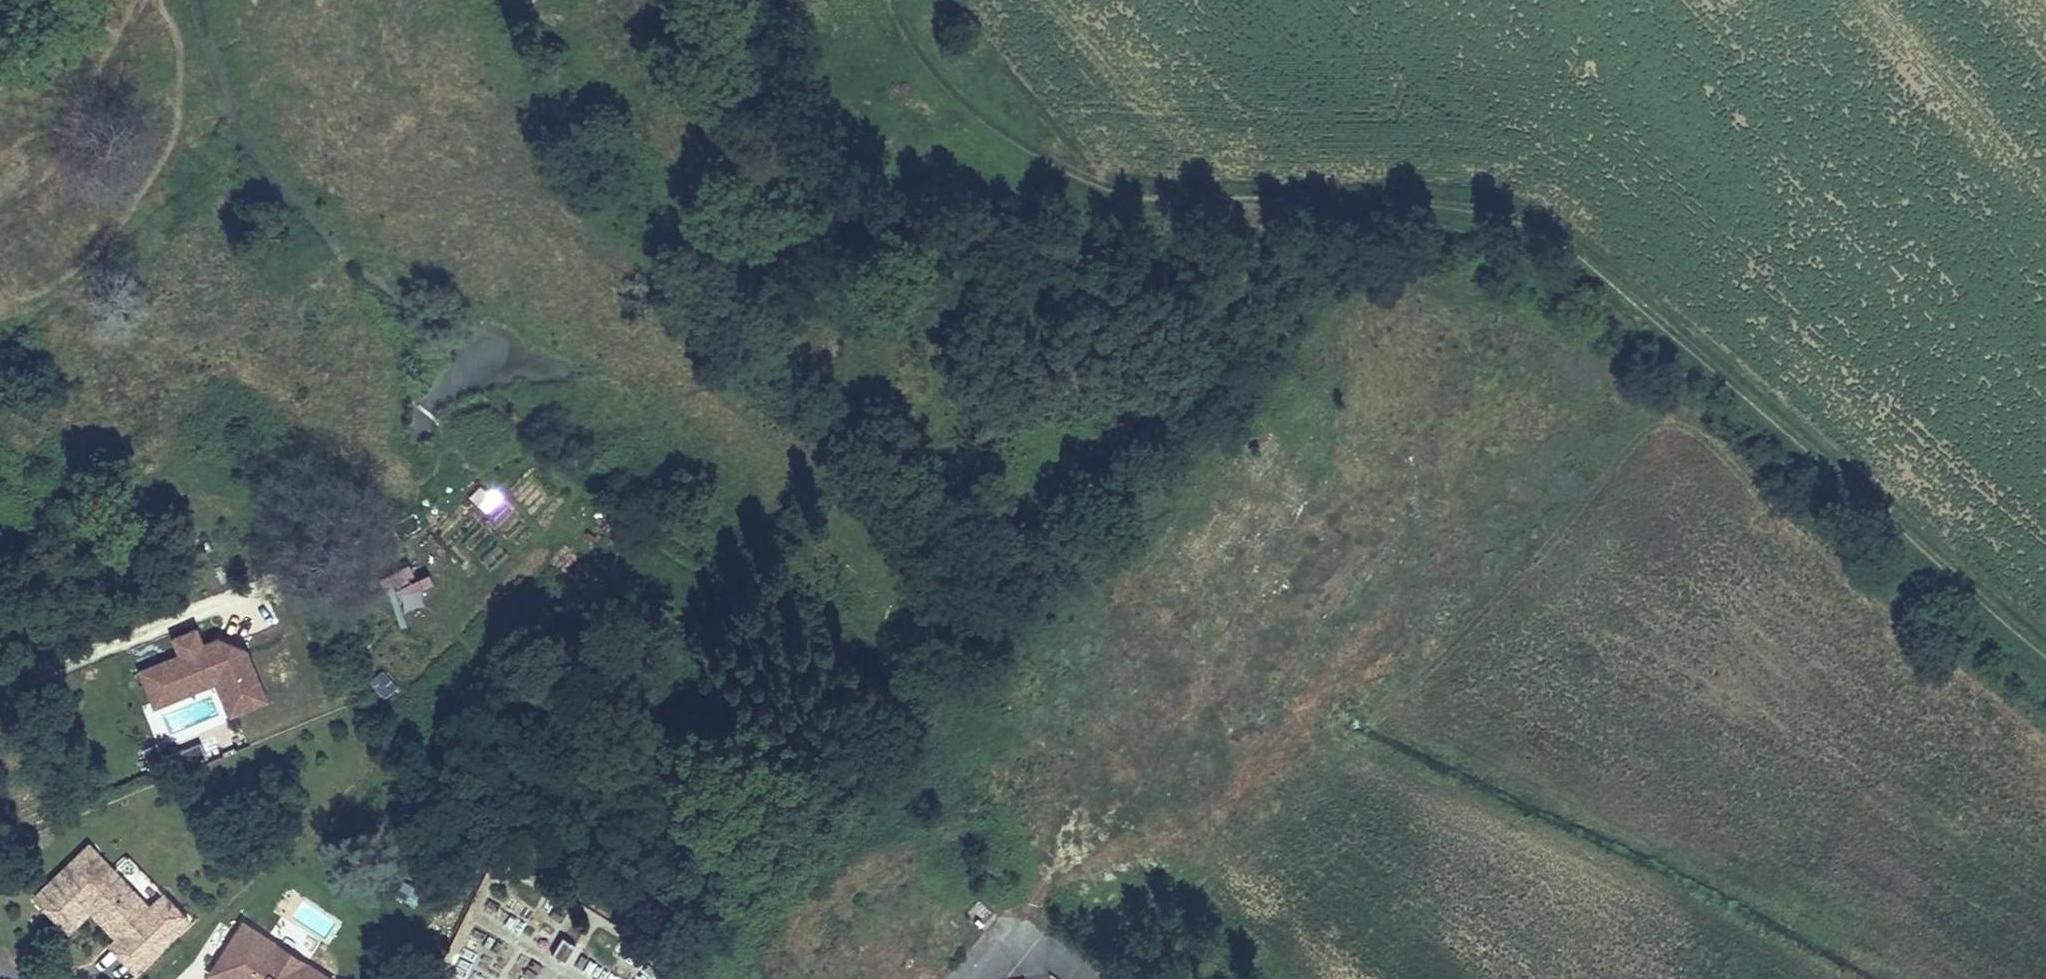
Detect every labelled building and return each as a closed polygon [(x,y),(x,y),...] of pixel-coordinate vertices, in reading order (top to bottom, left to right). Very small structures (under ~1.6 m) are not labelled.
[(183,651),(140,668),(153,703),(182,691),(181,687),(215,673),(227,678),(230,685),(224,687),(236,715),(271,700),(249,647),(220,635),(206,641),(200,625),(176,635),(183,651)] [(182,691),(153,703),(155,709),(217,683),(231,717),(236,715),(224,687),(230,685),(227,678),(215,673),(181,687),(182,691)] [(200,739),(162,755),(156,740),(141,746),(153,776),(206,755),(200,739)] [(137,975),(191,917),(165,890),(151,903),(91,842),(34,897),(72,934),(90,914),(114,937),(108,944),(137,975)] [(244,952),(260,927),(246,919),(230,943),(244,952)] [(260,927),(244,952),(230,943),(210,974),(217,978),(337,978),(260,927)]
